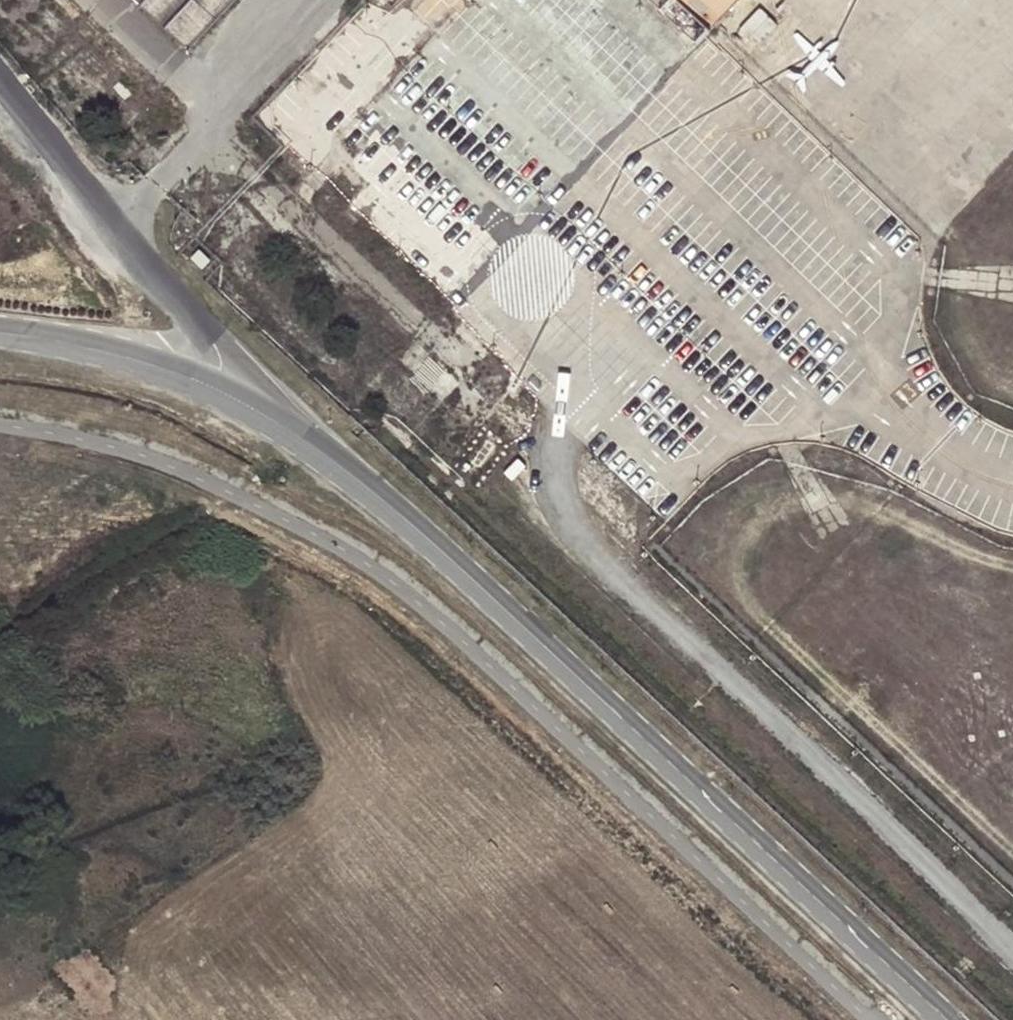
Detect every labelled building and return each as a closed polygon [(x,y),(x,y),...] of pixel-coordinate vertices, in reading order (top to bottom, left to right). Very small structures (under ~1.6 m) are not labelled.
[(185,49),(231,0),(134,0),(185,49)] [(710,25),(717,17),(733,0),(683,0),(710,25)] [(198,253),(189,262),(200,272),(209,263),(198,253)]
